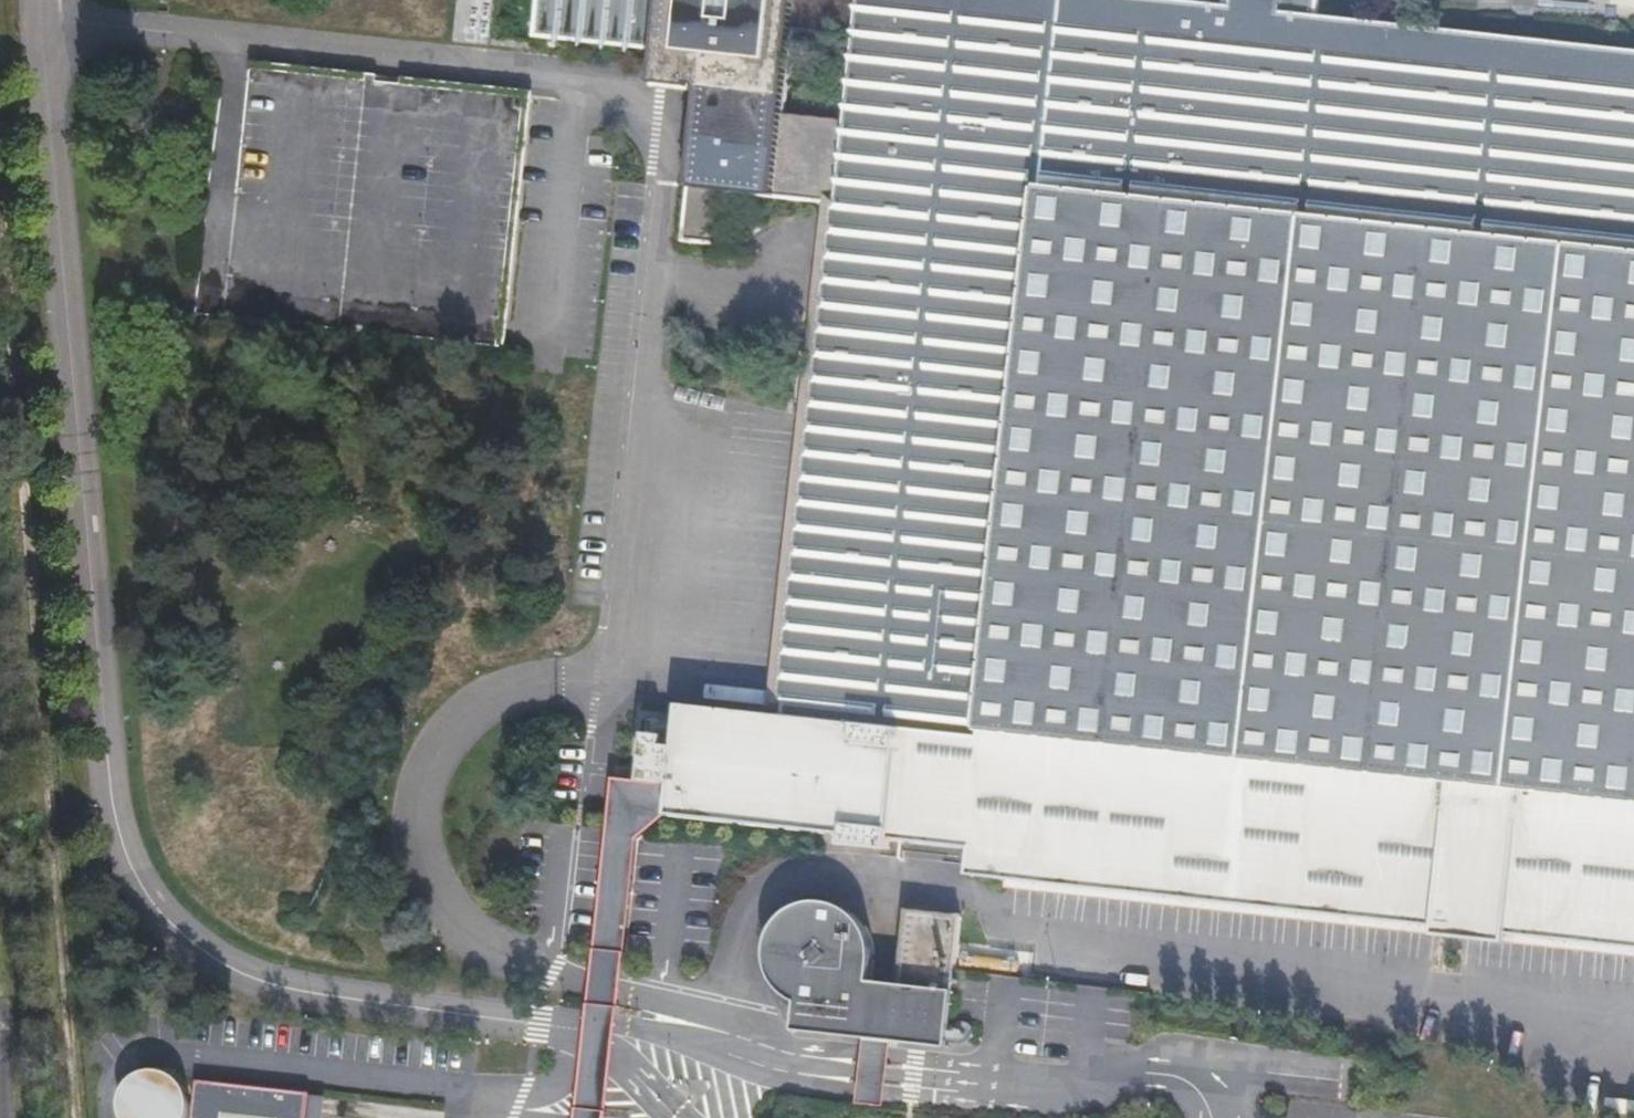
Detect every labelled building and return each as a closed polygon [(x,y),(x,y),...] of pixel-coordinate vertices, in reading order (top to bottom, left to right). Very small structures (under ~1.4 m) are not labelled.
[(1633,952),(1633,52),(1318,17),(1320,0),(542,0),(539,36),(657,50),(672,51),(671,70),(700,74),(699,88),(684,241),(724,245),(729,194),(826,205),(837,205),(826,317),(815,317),(804,417),(815,418),(784,716),(773,715),(686,705),(681,752),(678,785),(675,809),(675,818),(851,836),(851,847),(892,852),(893,842),(970,850),(966,883),(1633,952)] [(672,51),(657,50),(654,83),(699,88),(700,74),(671,70),(672,51)] [(837,205),(826,205),(815,317),(826,317),(837,205)] [(815,418),(804,417),(773,715),(784,716),(815,418)] [(648,782),(678,785),(681,752),(671,752),(671,739),(653,738),(648,782)] [(628,953),(638,840),(675,809),(678,785),(648,782),(613,778),(577,1117),(609,1117),(628,953)] [(865,1041),(893,1043),(949,1049),(955,985),(951,985),(957,930),(904,923),(898,979),(869,975),(870,967),(871,955),(868,942),(860,927),(854,920),(842,912),(829,907),(818,907),(805,908),(794,912),(778,924),(773,931),(769,939),(766,951),(765,963),(766,974),(770,983),(775,991),(782,999),(796,1009),(794,1034),(865,1041)] [(865,1041),(858,1104),(887,1107),(893,1043),(865,1041)] [(191,1109),(191,1099),(186,1088),(180,1079),(169,1072),(162,1071),(152,1071),(140,1074),(127,1087),(122,1103),(122,1107),(125,1117),(189,1117),(191,1109)] [(310,1093),(196,1080),(192,1117),(307,1117),(310,1093)]
